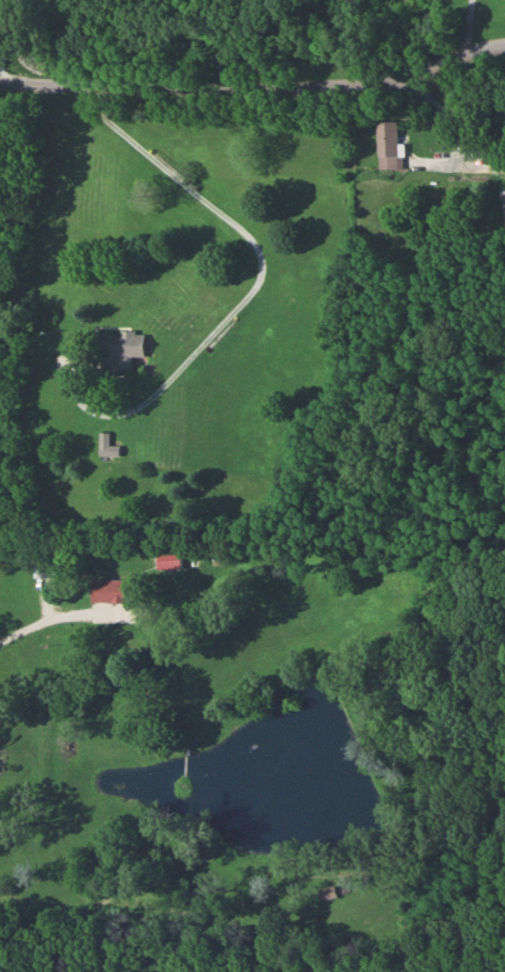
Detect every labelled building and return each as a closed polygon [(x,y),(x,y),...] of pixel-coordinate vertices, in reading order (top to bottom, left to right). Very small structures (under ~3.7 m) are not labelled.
[(377,121),(377,168),(397,168),(397,121),(377,121)] [(144,356),(144,331),(100,331),(100,369),(133,369),(133,356),(144,356)] [(118,455),(118,444),(109,444),(109,432),(99,432),(99,455),(118,455)] [(57,554),(33,554),(33,577),(57,577),(57,554)] [(92,600),(134,600),(134,578),(92,578),(92,600)] [(336,896),(333,885),(318,890),(321,900),(336,896)]
